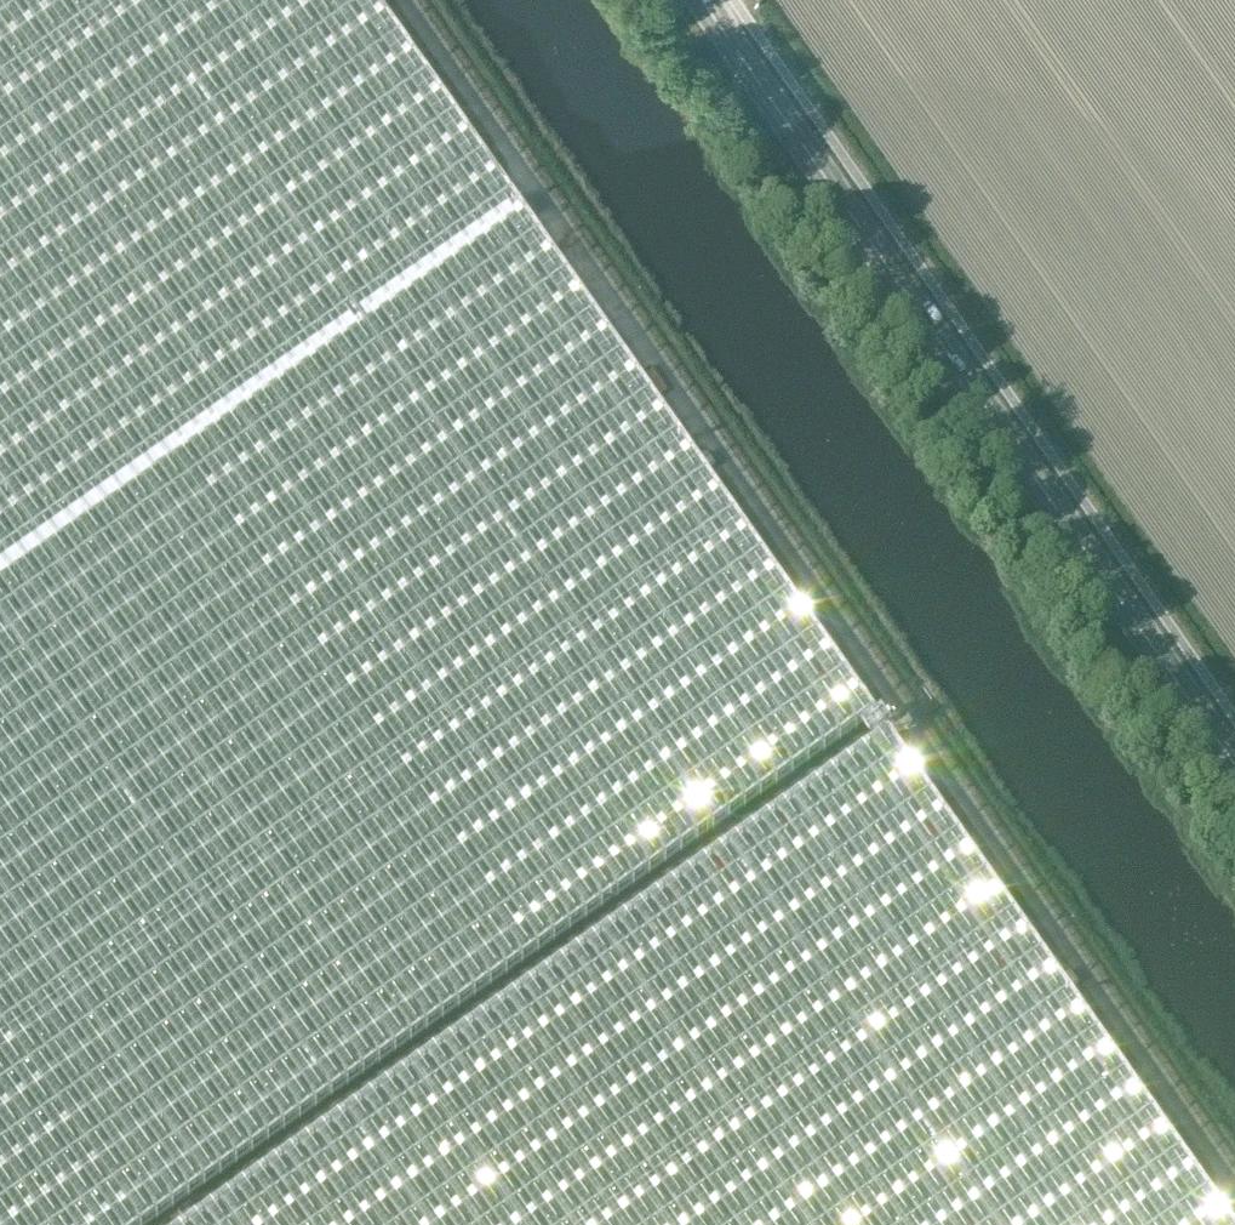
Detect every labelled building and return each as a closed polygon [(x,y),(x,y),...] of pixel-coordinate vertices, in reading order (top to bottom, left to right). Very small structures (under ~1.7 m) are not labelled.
[(874,717),(372,0),(0,0),(0,1224),(148,1224),(874,717)] [(888,737),(191,1224),(1229,1224),(888,737)]
